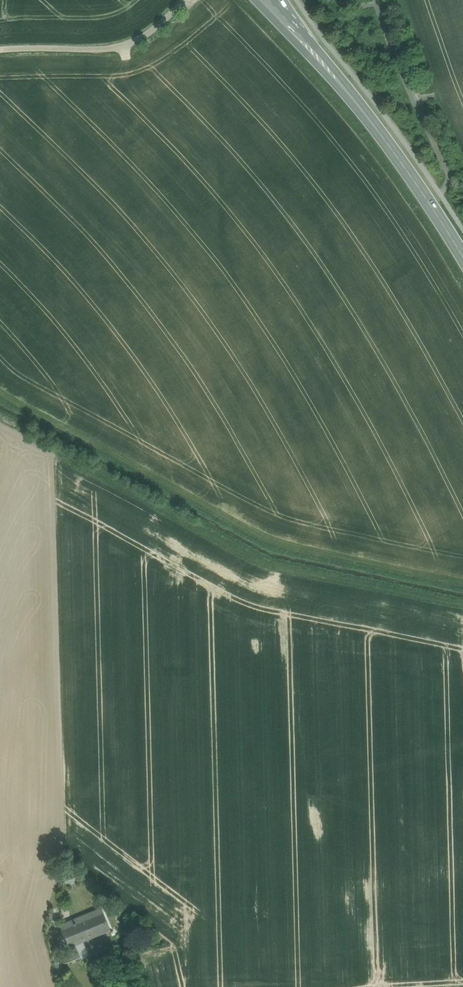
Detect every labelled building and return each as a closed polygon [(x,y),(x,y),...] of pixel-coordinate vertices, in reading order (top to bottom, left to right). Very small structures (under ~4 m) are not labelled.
[(84,920),(60,930),(68,947),(111,929),(102,910),(85,917),(84,920)]
